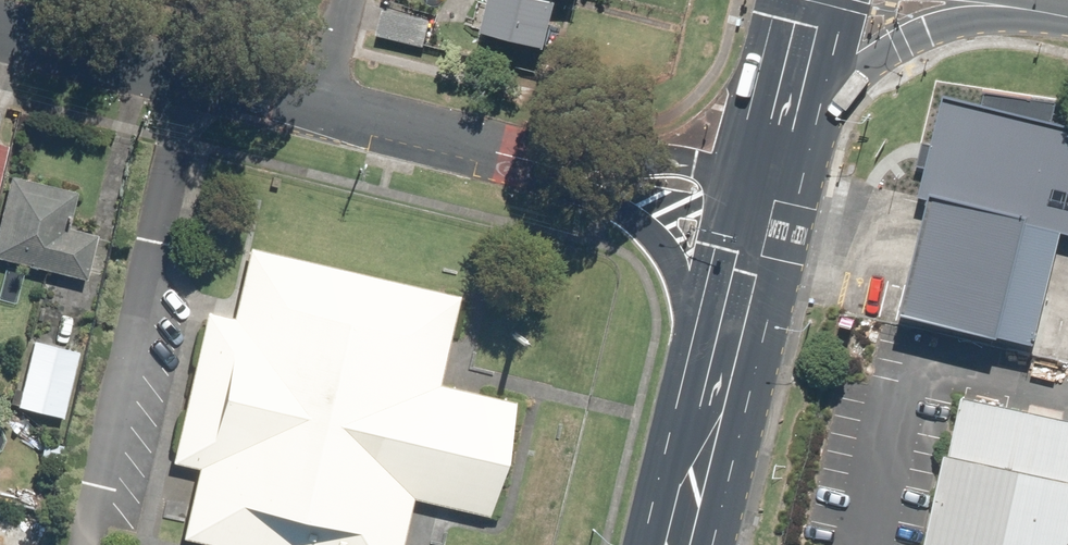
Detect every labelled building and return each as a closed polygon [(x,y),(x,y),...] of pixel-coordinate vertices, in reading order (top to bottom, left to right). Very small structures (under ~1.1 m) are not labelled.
[(474,37),(540,51),(550,6),(521,0),(482,0),(474,37)] [(427,20),(378,13),(374,39),(423,46),(427,20)] [(949,94),(923,193),(941,198),(926,256),(913,309),(1009,334),(1023,278),(1037,222),(1067,230),(1067,124),(949,94)] [(72,193),(7,177),(0,206),(0,262),(82,282),(93,238),(62,230),(72,193)] [(251,242),(235,313),(208,307),(173,459),(201,466),(185,540),(207,544),(404,544),(415,496),(499,514),(524,403),(440,384),(462,289),(251,242)] [(76,352),(31,341),(14,410),(59,421),(76,352)] [(936,544),(1067,544),(1067,413),(970,392),(936,544)]
